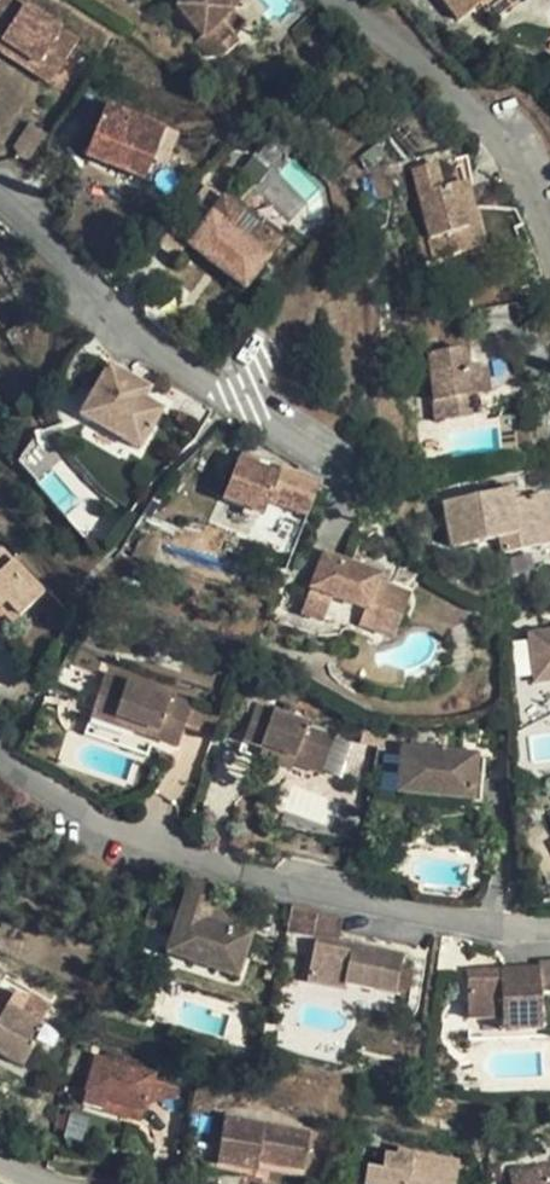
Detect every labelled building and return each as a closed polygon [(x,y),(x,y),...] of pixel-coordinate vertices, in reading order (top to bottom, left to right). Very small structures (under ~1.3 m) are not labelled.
[(181,15),(208,47),(217,40),(229,53),(249,36),(237,21),(219,0),(182,0),(181,15)] [(237,21),(248,12),(238,0),(219,0),(237,21)] [(479,0),(445,0),(458,17),(479,0)] [(5,51),(40,75),(45,68),(63,80),(81,54),(5,3),(0,10),(0,57),(5,51)] [(0,57),(0,59),(54,95),(63,80),(45,68),(40,75),(5,51),(0,57)] [(121,159),(130,136),(99,124),(79,172),(139,196),(149,171),(121,159)] [(159,147),(130,136),(121,159),(149,171),(159,147)] [(419,271),(446,267),(442,245),(453,243),(445,199),(429,201),(425,178),(403,182),(419,271)] [(442,245),(446,267),(469,262),(458,197),(445,199),(453,243),(442,245)] [(223,215),(196,250),(217,266),(216,271),(227,280),(231,278),(253,295),(281,260),(223,215)] [(217,266),(196,250),(186,262),(244,307),(253,295),(231,278),(227,280),(216,271),(217,266)] [(476,361),(465,362),(468,380),(478,379),(488,378),(476,361)] [(468,380),(465,362),(430,366),(439,432),(485,427),(482,408),(478,379),(468,380)] [(478,379),(482,408),(492,407),(488,378),(478,379)] [(142,404),(123,391),(91,439),(148,479),(174,442),(155,429),(135,414),(142,404)] [(162,419),(142,404),(135,414),(155,429),(162,419)] [(310,537),(322,507),(279,490),(276,496),(237,480),(223,516),(265,533),(270,521),(310,537)] [(549,562),(549,510),(520,516),(517,506),(452,520),(462,564),(513,553),(517,569),(549,562)] [(11,635),(37,613),(0,570),(0,622),(11,635)] [(366,631),(364,638),(397,652),(412,618),(379,604),(381,598),(326,575),(307,620),(329,629),(333,619),(366,631)] [(323,643),(329,629),(307,620),(302,633),(323,643)] [(2,642),(11,635),(0,622),(0,639),(2,642)] [(397,652),(364,638),(361,646),(393,660),(397,652)] [(549,700),(549,647),(535,648),(538,701),(549,700)] [(196,716),(115,678),(104,701),(124,710),(120,720),(160,739),(155,749),(176,759),(186,738),(196,716)] [(538,701),(539,713),(549,712),(549,700),(538,701)] [(104,701),(94,721),(87,738),(126,757),(135,739),(155,749),(160,739),(120,720),(124,710),(104,701)] [(196,716),(186,738),(217,753),(225,729),(196,716)] [(300,775),(296,785),(325,794),(339,754),(311,744),(313,739),(260,721),(247,757),(269,764),(300,775)] [(147,767),(155,749),(135,739),(126,757),(147,767)] [(294,792),(296,785),(300,775),(269,764),(262,781),(294,792)] [(425,797),(421,818),(475,824),(480,774),(403,765),(399,794),(425,797)] [(196,965),(188,993),(232,1005),(243,961),(200,950),(207,919),(180,912),(169,958),(196,965)] [(146,956),(154,934),(145,931),(139,954),(146,956)] [(324,938),(297,932),(292,956),(319,962),(324,938)] [(169,938),(154,934),(146,956),(162,961),(169,938)] [(347,943),(324,938),(319,962),(342,967),(347,943)] [(161,987),(188,993),(196,965),(169,958),(161,987)] [(349,1008),(397,1018),(405,980),(342,967),(319,962),(310,1008),(347,1016),(349,1008)] [(503,1005),(503,996),(470,994),(469,1004),(503,1005)] [(520,1046),(519,1062),(541,1062),(542,1021),(543,997),(503,996),(503,1005),(469,1004),(468,1045),(502,1046),(520,1046)] [(0,1037),(0,1091),(21,1103),(33,1082),(27,1079),(39,1059),(0,1037)] [(501,1061),(519,1062),(520,1046),(502,1046),(501,1061)] [(142,1145),(148,1126),(153,1109),(94,1091),(88,1110),(108,1117),(103,1133),(142,1145)] [(148,1126),(198,1131),(199,1124),(153,1109),(148,1126)] [(139,1155),(142,1145),(103,1133),(108,1117),(88,1110),(80,1137),(139,1155)] [(314,1156),(227,1144),(222,1183),(310,1183),(314,1156)] [(466,1183),(407,1172),(405,1178),(391,1175),(390,1183),(466,1183)]
